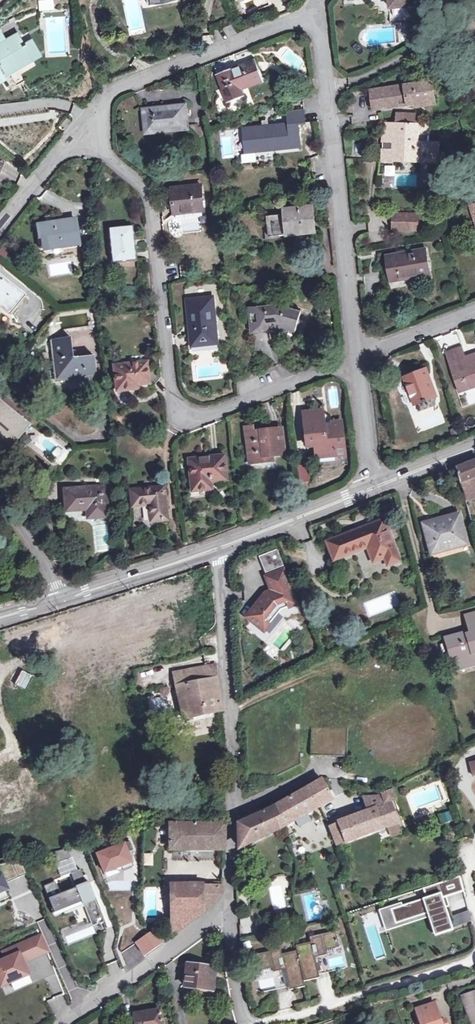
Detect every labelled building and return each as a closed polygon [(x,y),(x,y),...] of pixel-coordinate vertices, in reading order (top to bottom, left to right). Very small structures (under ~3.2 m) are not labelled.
[(125,19),(140,17),(137,0),(122,0),(125,19)] [(392,6),(390,6),(392,22),(413,20),(411,4),(410,5),(409,0),(391,0),(392,6)] [(26,44),(20,34),(0,47),(0,80),(9,75),(8,73),(34,56),(26,44)] [(26,44),(34,56),(41,51),(33,39),(26,44)] [(248,96),(245,89),(266,81),(258,59),(219,74),(231,103),(248,96)] [(425,102),(425,106),(435,104),(432,82),(373,92),(376,111),(425,102)] [(150,121),(152,132),(189,127),(187,105),(146,109),(147,121),(150,121)] [(304,147),(303,139),(302,124),(308,124),(307,111),(289,113),(290,125),(245,129),(246,142),(248,142),(249,152),(274,149),(274,151),(304,147)] [(398,113),(397,123),(416,124),(417,114),(398,113)] [(416,124),(397,123),(384,123),(383,159),(428,160),(429,141),(429,124),(416,124)] [(303,139),(304,147),(315,146),(314,139),(303,139)] [(429,141),(428,160),(439,161),(439,141),(429,141)] [(383,164),(381,186),(393,187),(395,165),(383,164)] [(204,210),(202,186),(173,189),(175,214),(204,210)] [(268,213),(271,234),(316,230),(314,206),(286,208),(286,211),(268,213)] [(415,229),(415,214),(393,214),(393,229),(415,229)] [(49,220),(49,223),(40,224),(41,235),(45,235),(46,242),(51,247),(55,248),(82,244),(78,219),(63,220),(63,218),(49,220)] [(132,226),(107,228),(110,261),(135,259),(132,226)] [(397,250),(397,253),(386,254),(389,281),(428,276),(425,250),(408,252),(408,249),(397,250)] [(9,312),(24,294),(0,273),(0,305),(9,312)] [(218,344),(213,296),(187,299),(192,347),(218,344)] [(270,331),(270,326),(277,325),(297,331),(303,310),(277,303),(251,306),(254,332),(270,331)] [(22,336),(31,325),(26,321),(17,332),(22,336)] [(99,380),(96,357),(75,360),(72,339),(51,341),(57,385),(99,380)] [(461,386),(468,383),(470,390),(474,388),(474,357),(466,361),(461,349),(449,353),(461,386)] [(126,386),(137,385),(149,383),(146,363),(117,367),(120,387),(126,386)] [(436,395),(426,367),(403,375),(414,404),(436,395)] [(468,383),(461,386),(463,392),(470,390),(468,383)] [(2,401),(0,404),(0,444),(9,452),(31,426),(2,401)] [(334,448),(343,447),(341,422),(332,423),(332,427),(324,428),(323,412),(304,414),(307,446),(315,446),(316,458),(335,456),(334,448)] [(263,455),(283,452),(280,430),(258,433),(259,436),(254,437),(253,428),(244,429),(248,464),(264,462),(263,455)] [(344,455),(343,447),(334,448),(335,456),(344,455)] [(211,489),(210,481),(227,479),(224,456),(190,460),(193,491),(211,489)] [(474,477),(474,461),(456,469),(467,502),(474,499),(474,484),(472,485),(471,478),(474,477)] [(298,465),(299,482),(309,482),(308,465),(298,465)] [(67,489),(68,509),(89,508),(90,515),(109,513),(108,485),(94,486),(94,487),(67,489)] [(155,524),(169,522),(165,491),(134,495),(135,511),(153,509),(155,524)] [(438,544),(440,552),(467,545),(459,515),(424,525),(430,546),(438,544)] [(385,559),(397,554),(384,520),(326,542),(334,561),(367,548),(373,563),(385,559)] [(438,544),(430,546),(432,554),(440,552),(438,544)] [(397,554),(385,559),(388,567),(400,562),(397,554)] [(267,626),(270,630),(282,618),(299,612),(286,579),(270,585),(275,599),(270,602),(272,605),(268,608),(266,605),(249,620),(260,632),(267,626)] [(463,667),(474,664),(474,614),(467,616),(471,634),(464,636),(464,634),(447,639),(453,660),(461,658),(463,667)] [(267,626),(260,632),(264,635),(270,630),(267,626)] [(461,658),(453,660),(456,669),(463,667),(461,658)] [(194,668),(194,670),(173,675),(184,719),(222,712),(216,666),(199,669),(199,666),(194,668)] [(311,755),(347,756),(348,729),(312,728),(311,755)] [(280,828),(333,798),(322,780),(272,808),(239,824),(240,849),(280,829),(280,828)] [(383,804),(390,801),(386,792),(379,795),(383,804)] [(383,804),(379,795),(376,796),(364,796),(369,809),(383,804)] [(386,827),(398,823),(396,816),(391,804),(384,806),(370,812),(331,827),(338,846),(378,831),(386,827)] [(441,825),(452,821),(449,811),(437,815),(441,825)] [(178,820),(178,824),(170,825),(171,849),(225,849),(225,824),(190,824),(190,819),(178,820)] [(398,823),(386,827),(389,833),(400,829),(398,823)] [(67,849),(51,853),(56,864),(71,858),(67,849)] [(153,866),(152,853),(142,854),(142,866),(153,866)] [(56,882),(45,886),(55,913),(83,902),(88,913),(92,911),(93,913),(100,910),(89,884),(87,884),(81,870),(72,873),(77,888),(61,895),(56,882)] [(390,910),(382,913),(387,927),(431,912),(437,932),(448,928),(442,909),(445,908),(441,899),(463,892),(459,877),(423,889),(426,898),(402,906),(390,910)] [(223,886),(214,886),(171,887),(173,935),(213,905),(223,895),(223,886)] [(92,911),(88,913),(93,926),(104,922),(100,910),(93,913),(92,911)] [(469,911),(450,914),(452,926),(471,923),(469,911)] [(155,929),(135,943),(144,956),(164,942),(155,929)] [(310,943),(296,947),(304,982),(320,979),(315,958),(317,957),(321,972),(330,970),(324,950),(338,946),(334,932),(309,938),(310,943)] [(3,952),(6,959),(0,962),(0,985),(1,987),(27,975),(22,963),(48,951),(41,935),(3,952)] [(280,951),(254,957),(258,972),(272,969),(277,987),(285,985),(281,971),(284,971),(289,991),(305,987),(304,982),(296,947),(295,947),(296,952),(281,956),(280,951)] [(203,985),(213,986),(216,968),(187,964),(185,987),(202,989),(203,985)] [(462,995),(472,1023),(474,1023),(474,991),(462,995)] [(63,993),(46,1001),(54,1017),(70,1010),(63,993)] [(441,1020),(435,1002),(415,1008),(421,1023),(442,1023),(441,1020)] [(134,1014),(136,1023),(163,1023),(161,1012),(143,1015),(143,1013),(134,1014)]
